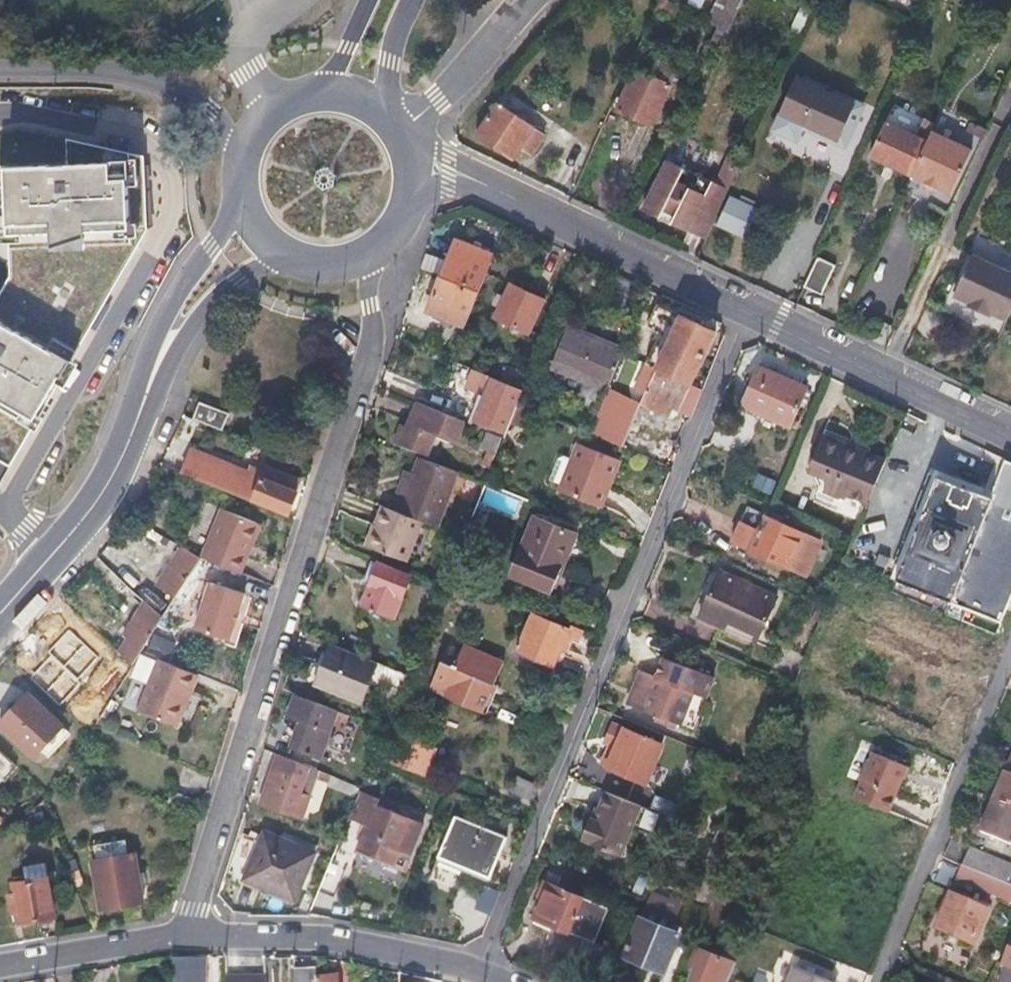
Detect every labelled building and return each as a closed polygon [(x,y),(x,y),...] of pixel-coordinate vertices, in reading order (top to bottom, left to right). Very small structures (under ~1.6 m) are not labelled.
[(707,20),(713,23),(706,39),(721,44),(742,0),(716,0),(707,20)] [(618,91),(623,94),(618,106),(654,124),(679,67),(639,48),(618,91)] [(858,107),(796,81),(779,121),(841,148),(858,107)] [(533,151),(545,133),(497,101),(477,132),(515,157),(523,145),(533,151)] [(872,153),(913,172),(929,139),(906,128),(908,124),(902,120),(904,115),(893,109),(872,153)] [(929,139),(913,172),(924,178),(926,183),(938,189),(942,187),(954,192),(973,149),(933,130),(929,139)] [(10,465),(144,227),(141,161),(106,146),(63,137),(64,163),(2,165),(8,274),(0,288),(0,459),(10,465)] [(716,185),(729,191),(740,166),(728,160),(716,185)] [(644,212),(706,241),(729,192),(667,162),(644,212)] [(457,240),(443,276),(481,290),(495,256),(457,240)] [(819,255),(805,284),(823,293),(836,263),(819,255)] [(1010,310),(1010,274),(972,255),(953,296),(969,303),(967,307),(989,317),(991,313),(1007,320),(1010,310)] [(481,290),(443,276),(429,309),(467,325),(481,290)] [(512,283),(498,315),(532,331),(547,299),(512,283)] [(658,343),(650,360),(660,366),(644,403),(678,419),(682,411),(695,417),(707,389),(694,383),(717,330),(661,302),(650,324),(674,336),(668,347),(658,343)] [(571,324),(554,363),(609,387),(626,349),(571,324)] [(488,425),(494,412),(512,419),(524,389),(489,375),(482,393),(477,391),(467,415),(488,425)] [(755,382),(738,420),(787,440),(803,402),(755,382)] [(200,396),(194,410),(222,422),(228,407),(200,396)] [(457,443),(465,421),(417,402),(408,427),(401,425),(394,442),(427,456),(435,434),(457,443)] [(478,464),(490,469),(503,437),(491,432),(478,464)] [(825,434),(812,464),(818,467),(824,482),(821,490),(826,492),(828,490),(850,499),(852,494),(871,503),(888,459),(825,434)] [(599,508),(619,459),(576,442),(570,458),(562,455),(556,458),(547,479),(559,484),(557,490),(599,508)] [(191,450),(182,470),(252,500),(253,497),(286,511),(296,490),(246,470),(245,473),(191,450)] [(1005,458),(986,505),(937,484),(896,591),(1000,629),(1010,599),(1010,461),(1005,458)] [(405,493),(396,514),(423,524),(434,528),(456,474),(423,461),(409,495),(405,493)] [(225,509),(201,559),(239,577),(263,526),(225,509)] [(368,548),(407,564),(423,524),(396,514),(385,509),(368,548)] [(812,574),(825,541),(750,509),(736,542),(812,574)] [(509,576),(550,592),(573,534),(532,518),(509,576)] [(448,524),(444,533),(462,540),(466,531),(448,524)] [(156,588),(174,598),(195,556),(179,546),(156,588)] [(128,583),(109,566),(100,576),(119,593),(128,583)] [(377,566),(361,606),(393,619),(409,578),(377,566)] [(777,597),(718,571),(696,623),(756,647),(777,597)] [(209,582),(195,629),(230,640),(244,593),(209,582)] [(121,653),(139,671),(166,617),(144,597),(125,633),(130,635),(121,653)] [(516,614),(519,605),(510,602),(506,611),(516,614)] [(585,632),(571,626),(569,632),(530,616),(515,654),(554,670),(561,651),(574,657),(585,632)] [(381,660),(334,644),(321,688),(368,703),(381,660)] [(23,646),(14,656),(35,675),(44,666),(23,646)] [(426,693),(482,716),(502,665),(461,648),(452,670),(437,664),(426,693)] [(202,672),(169,657),(146,707),(179,722),(189,700),(185,698),(191,684),(195,686),(202,672)] [(634,690),(650,696),(644,712),(658,717),(656,723),(675,730),(677,725),(680,726),(692,694),(706,699),(712,680),(663,662),(656,680),(640,674),(634,690)] [(650,696),(634,690),(628,706),(644,712),(650,696)] [(62,724),(28,691),(0,723),(0,724),(33,755),(40,747),(62,724)] [(339,707),(295,693),(288,714),(305,720),(295,747),(322,756),(339,707)] [(68,735),(62,724),(40,747),(49,755),(68,735)] [(618,733),(603,769),(643,786),(657,749),(618,733)] [(395,740),(385,767),(420,781),(426,766),(407,758),(411,747),(395,740)] [(329,783),(334,772),(276,752),(265,784),(261,797),(273,801),(313,814),(319,795),(308,791),(313,777),(329,783)] [(856,801),(889,815),(909,768),(875,755),(856,801)] [(991,803),(1010,810),(1010,758),(1009,757),(991,803)] [(619,859),(639,808),(604,794),(593,822),(589,821),(581,842),(585,843),(584,845),(619,859)] [(646,811),(673,822),(679,807),(652,797),(646,811)] [(355,799),(340,835),(358,842),(351,858),(399,878),(417,834),(370,814),(373,806),(355,799)] [(991,803),(979,832),(1010,844),(1010,810),(991,803)] [(255,824),(235,873),(285,894),(305,843),(255,824)] [(450,866),(489,882),(507,840),(468,824),(450,866)] [(689,899),(678,926),(680,927),(695,933),(710,894),(735,835),(717,827),(689,899)] [(95,844),(98,859),(127,853),(125,838),(95,844)] [(959,865),(983,875),(989,861),(953,846),(947,860),(959,865)] [(92,860),(102,906),(144,897),(135,852),(127,853),(98,859),(92,860)] [(330,861),(314,898),(327,903),(342,866),(330,861)] [(983,875),(959,865),(953,884),(1010,908),(1010,887),(983,875)] [(13,883),(19,921),(55,914),(49,877),(13,883)] [(608,910),(541,883),(532,904),(537,906),(532,919),(594,944),(608,910)] [(645,912),(678,926),(689,899),(655,885),(644,912),(645,912)] [(948,894),(933,930),(974,946),(988,910),(948,894)] [(678,926),(645,912),(627,955),(663,970),(680,927),(678,926)] [(703,951),(708,938),(695,933),(681,966),(687,969),(689,964),(695,948),(703,951)] [(695,948),(689,964),(695,966),(689,981),(730,981),(743,949),(727,943),(721,959),(703,951),(695,948)] [(292,981),(306,981),(306,965),(291,966),(292,981)] [(795,967),(789,981),(831,981),(795,967)] [(223,974),(223,981),(261,981),(260,973),(223,974)] [(337,974),(315,975),(315,981),(338,981),(337,974)]
